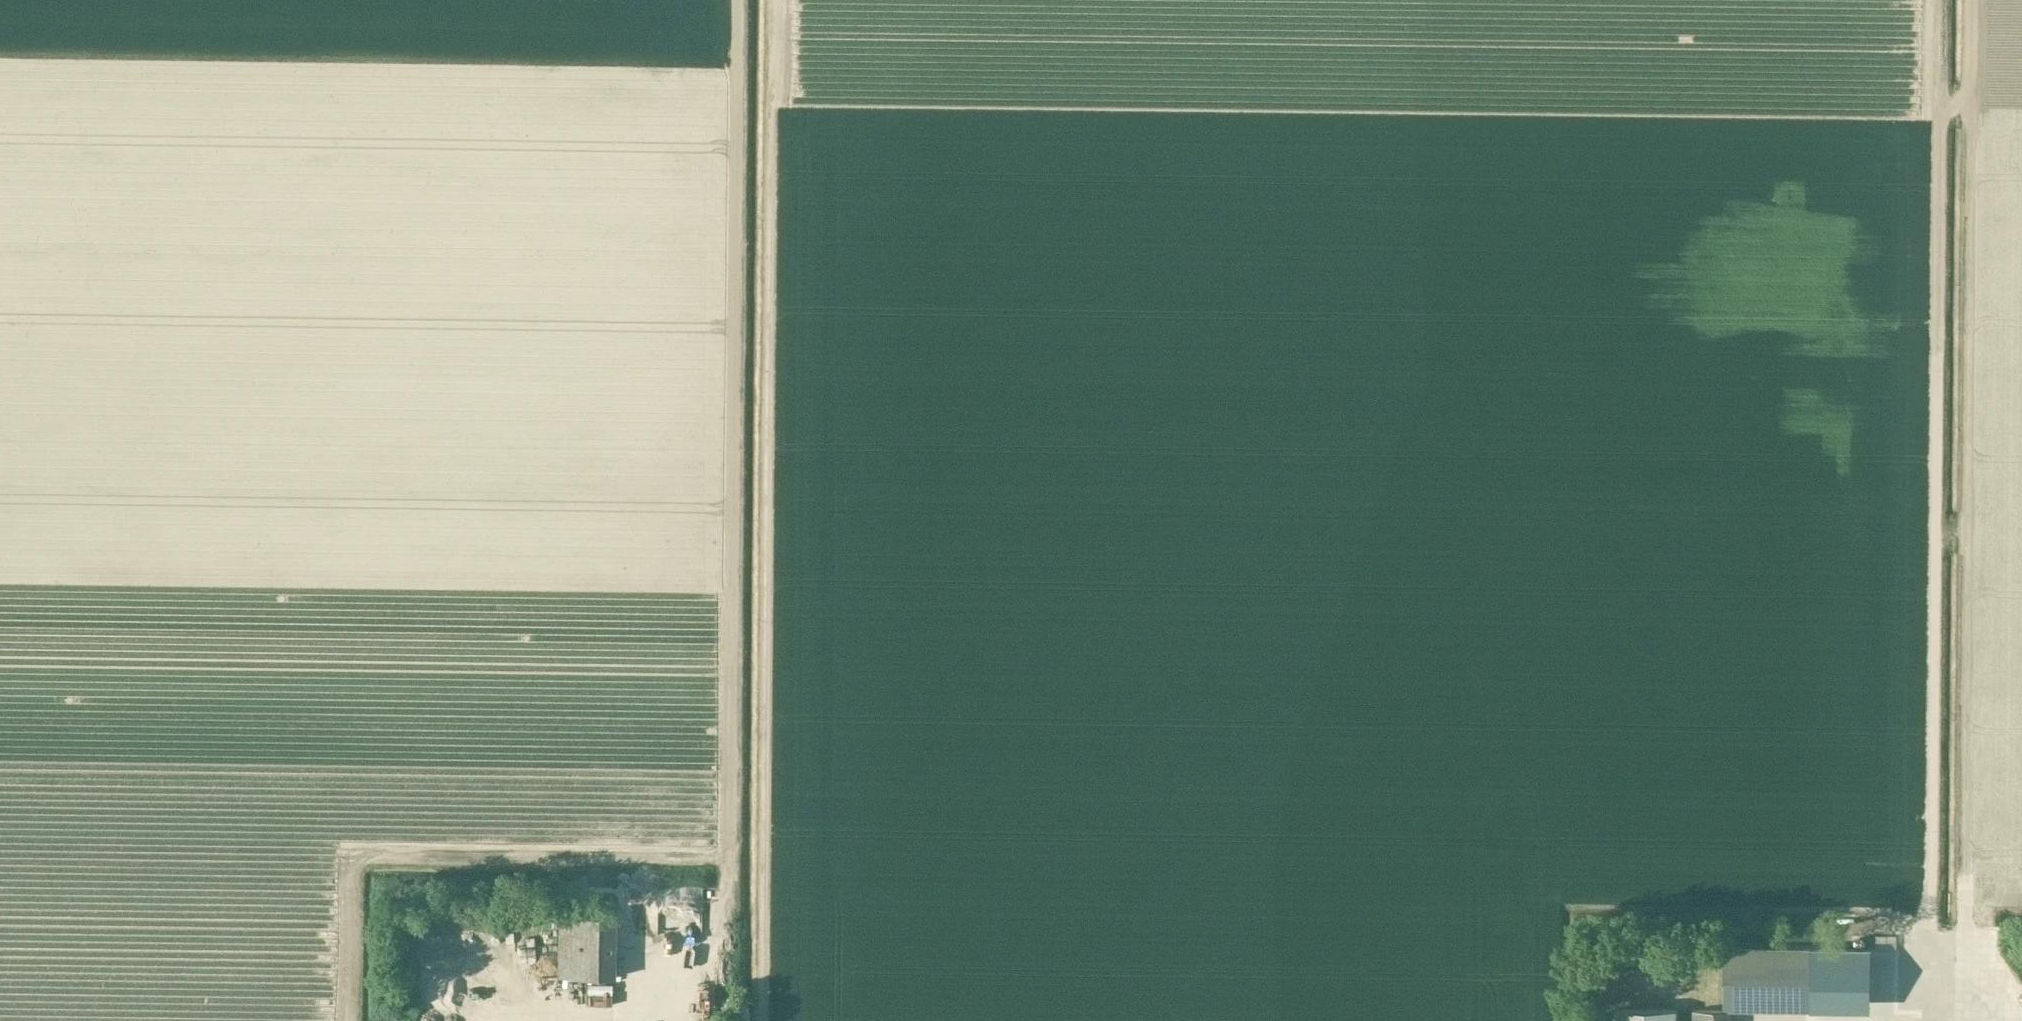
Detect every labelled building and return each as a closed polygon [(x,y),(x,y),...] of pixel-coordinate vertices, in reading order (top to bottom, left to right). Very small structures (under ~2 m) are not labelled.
[(615,979),(615,917),(557,916),(556,978),(615,979)] [(1809,1013),(1811,950),(1724,948),(1723,1012),(1809,1013)] [(1614,1011),(1614,1020),(1675,1020),(1675,1012),(1614,1011)] [(1693,1020),(1729,1020),(1729,1013),(1693,1012),(1693,1020)]
